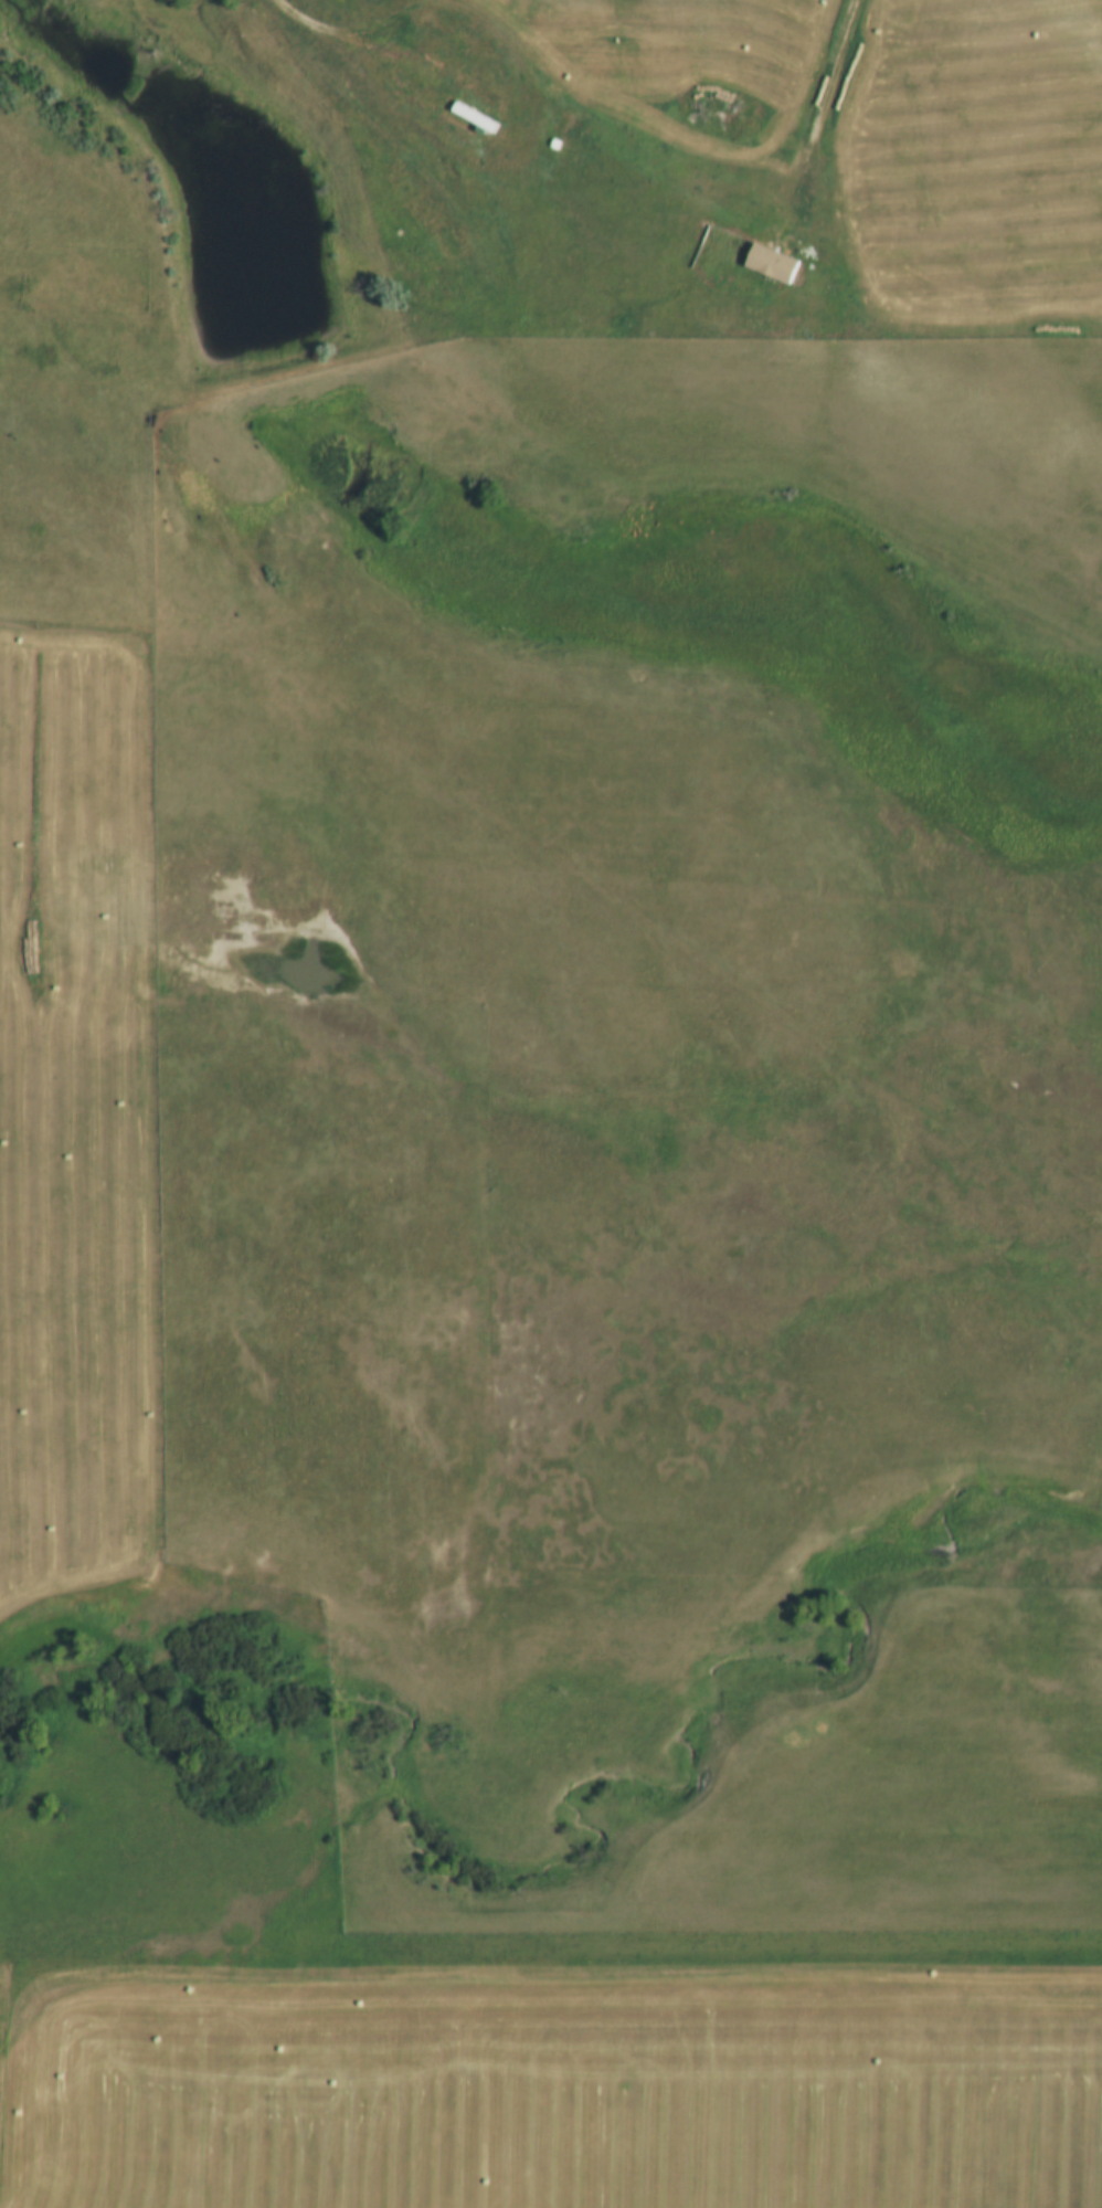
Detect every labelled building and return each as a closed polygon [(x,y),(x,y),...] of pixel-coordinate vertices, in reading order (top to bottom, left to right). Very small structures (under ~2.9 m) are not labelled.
[(496,123),(453,100),(448,110),(491,133),(496,123)]
